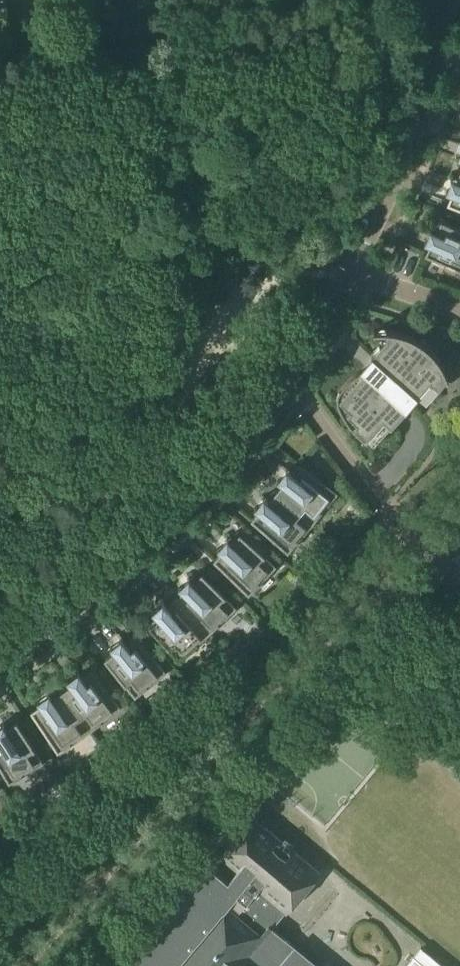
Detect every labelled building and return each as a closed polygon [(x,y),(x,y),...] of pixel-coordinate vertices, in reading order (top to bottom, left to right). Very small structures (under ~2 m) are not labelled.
[(457,180),(450,178),(446,191),(452,193),(448,204),(459,209),(459,172),(457,180)] [(441,220),(436,231),(430,228),(425,239),(424,241),(430,244),(425,255),(459,271),(459,228),(441,220)] [(407,334),(397,331),(385,329),(374,330),(374,332),(381,331),(388,331),(387,338),(373,354),(372,353),(371,354),(375,358),(366,368),(365,367),(362,368),(356,373),(349,378),(343,385),(339,389),(338,393),(337,397),(337,400),(338,403),(341,410),(347,419),(353,427),(359,433),(365,439),(366,437),(365,436),(383,416),(391,423),(416,394),(417,395),(418,394),(417,393),(430,378),(438,385),(446,376),(447,379),(448,378),(446,365),(440,353),(432,343),(423,334),(422,336),(423,336),(419,340),(418,339),(407,334)] [(275,492),(312,523),(337,493),(298,463),(291,473),(286,468),(277,479),(283,484),(275,492)] [(288,552),(312,523),(275,492),(268,501),(263,496),(254,507),(259,511),(251,520),(288,552)] [(276,566),(240,533),(232,542),(227,537),(217,547),(222,552),(214,561),(249,594),(276,566)] [(175,598),(208,634),(236,607),(202,573),(193,581),(188,576),(178,586),(183,591),(175,598)] [(179,660),(208,634),(175,598),(167,606),(162,601),(152,610),(156,615),(148,623),(179,660)] [(165,671),(134,635),(125,642),(121,637),(110,646),(114,651),(105,658),(135,696),(165,671)] [(229,653),(237,661),(244,653),(237,646),(229,653)] [(336,659),(344,665),(348,660),(341,653),(336,659)] [(62,690),(89,730),(121,708),(91,669),(82,676),(78,671),(67,679),(70,684),(62,690)] [(57,752),(89,730),(62,690),(52,697),(49,692),(37,700),(41,705),(31,712),(57,752)] [(17,721),(6,728),(3,722),(0,724),(0,768),(9,783),(43,762),(17,721)] [(159,734),(165,743),(172,738),(166,729),(159,734)] [(121,771),(128,780),(136,775),(129,765),(121,771)] [(294,948),(295,947),(269,925),(284,908),(287,911),(320,872),(245,809),(212,848),(213,849),(204,860),(203,859),(114,965),(315,965),(294,948)] [(405,965),(445,965),(421,946),(405,965)]
